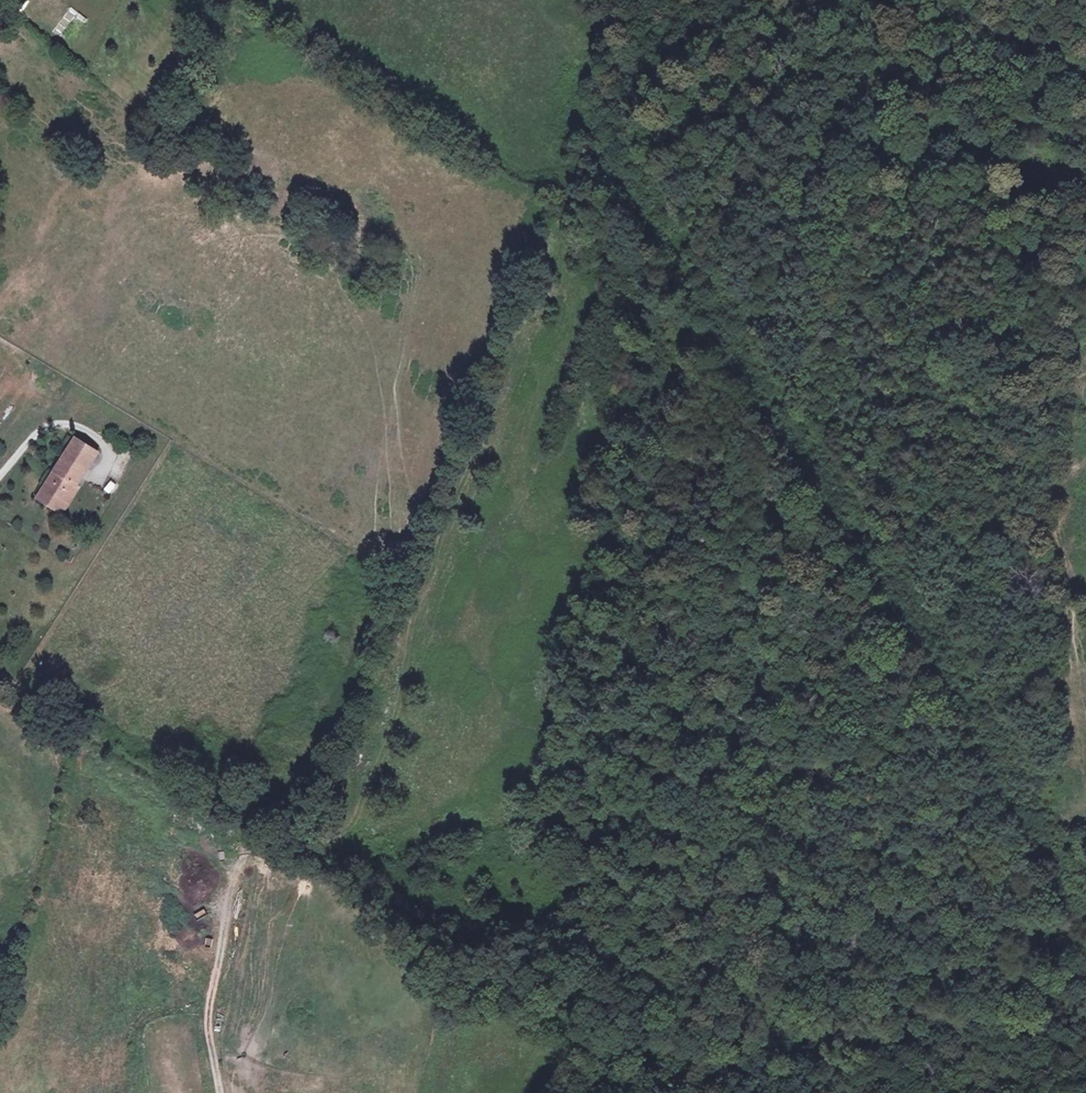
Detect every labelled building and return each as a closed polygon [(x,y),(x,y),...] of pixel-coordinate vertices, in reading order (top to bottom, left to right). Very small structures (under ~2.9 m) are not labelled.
[(38,493),(57,506),(90,453),(68,440),(48,472),(50,473),(38,493)] [(53,513),(57,506),(38,493),(50,473),(48,472),(31,499),(53,513)] [(109,480),(104,490),(112,495),(118,485),(109,480)]
